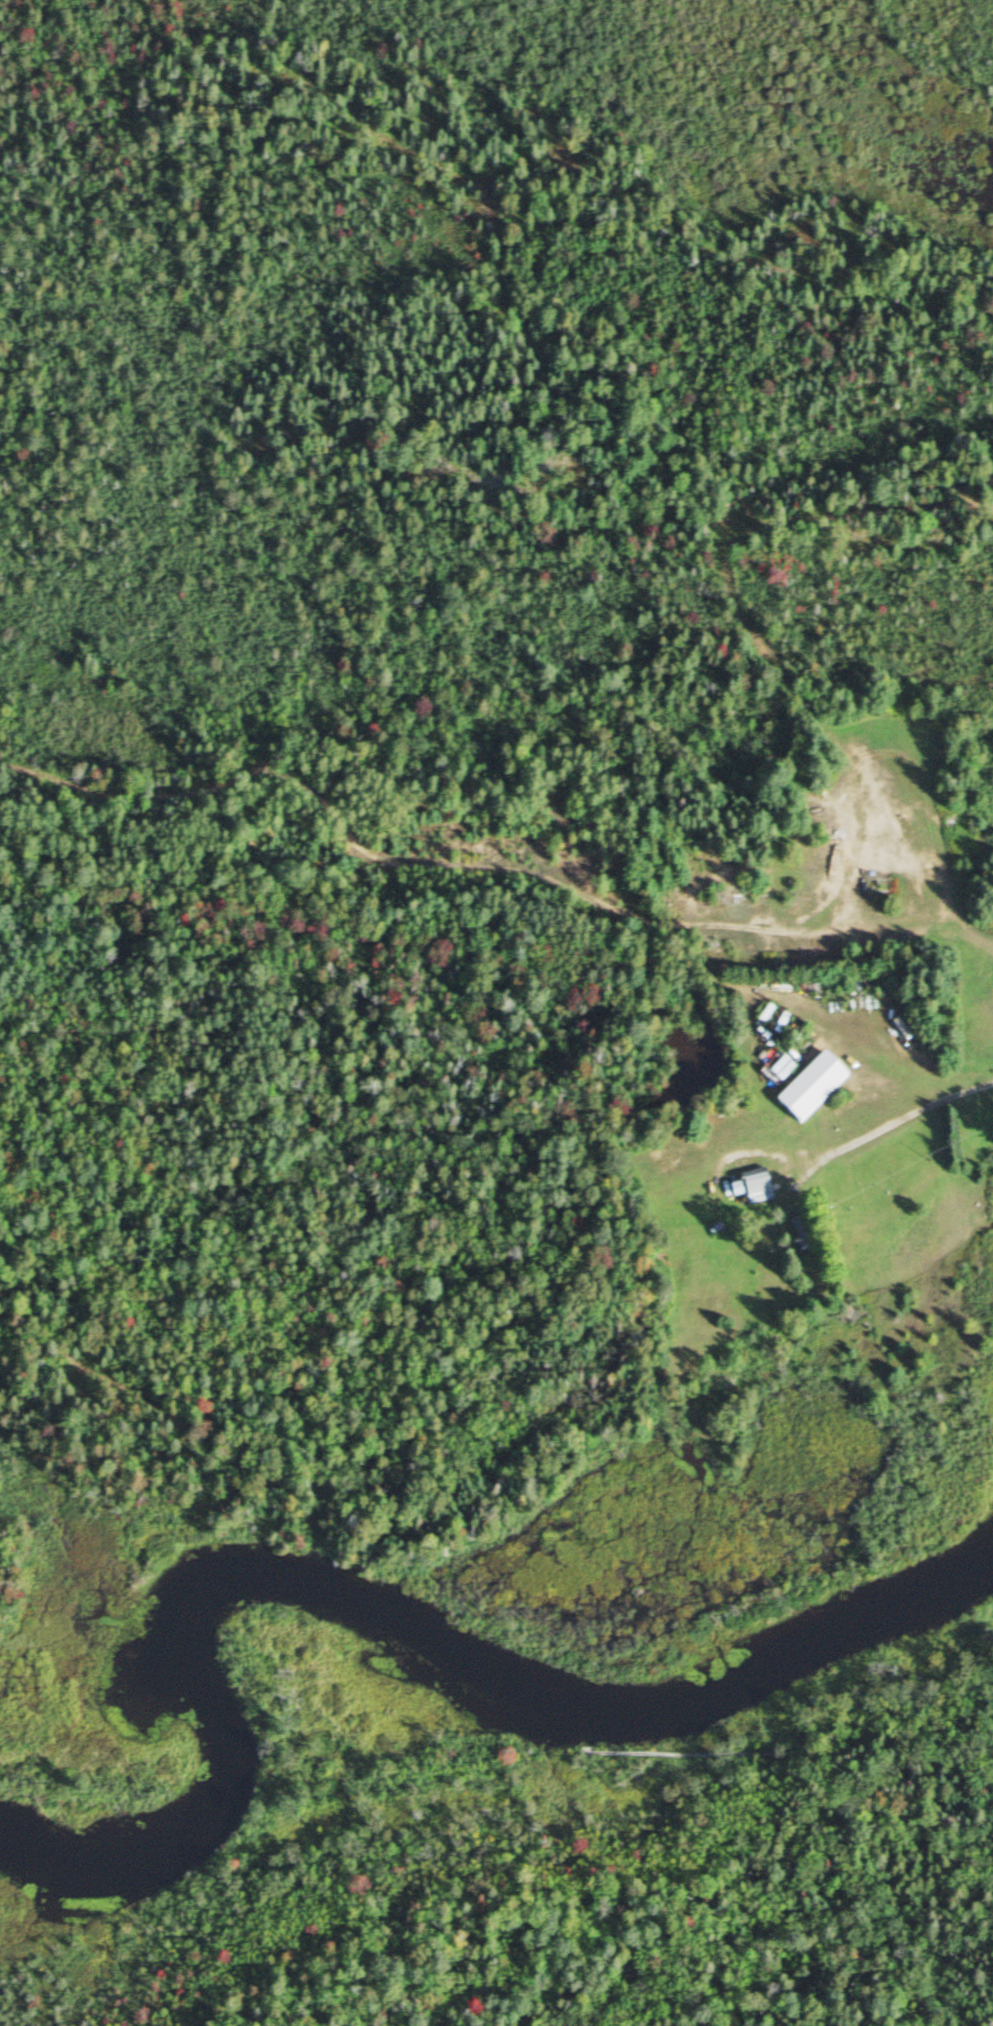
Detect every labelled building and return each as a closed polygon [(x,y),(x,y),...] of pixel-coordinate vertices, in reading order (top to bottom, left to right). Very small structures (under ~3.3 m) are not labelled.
[(797,1124),(845,1076),(821,1052),(773,1100),(797,1124)] [(770,1200),(763,1168),(738,1174),(746,1206),(770,1200)]
